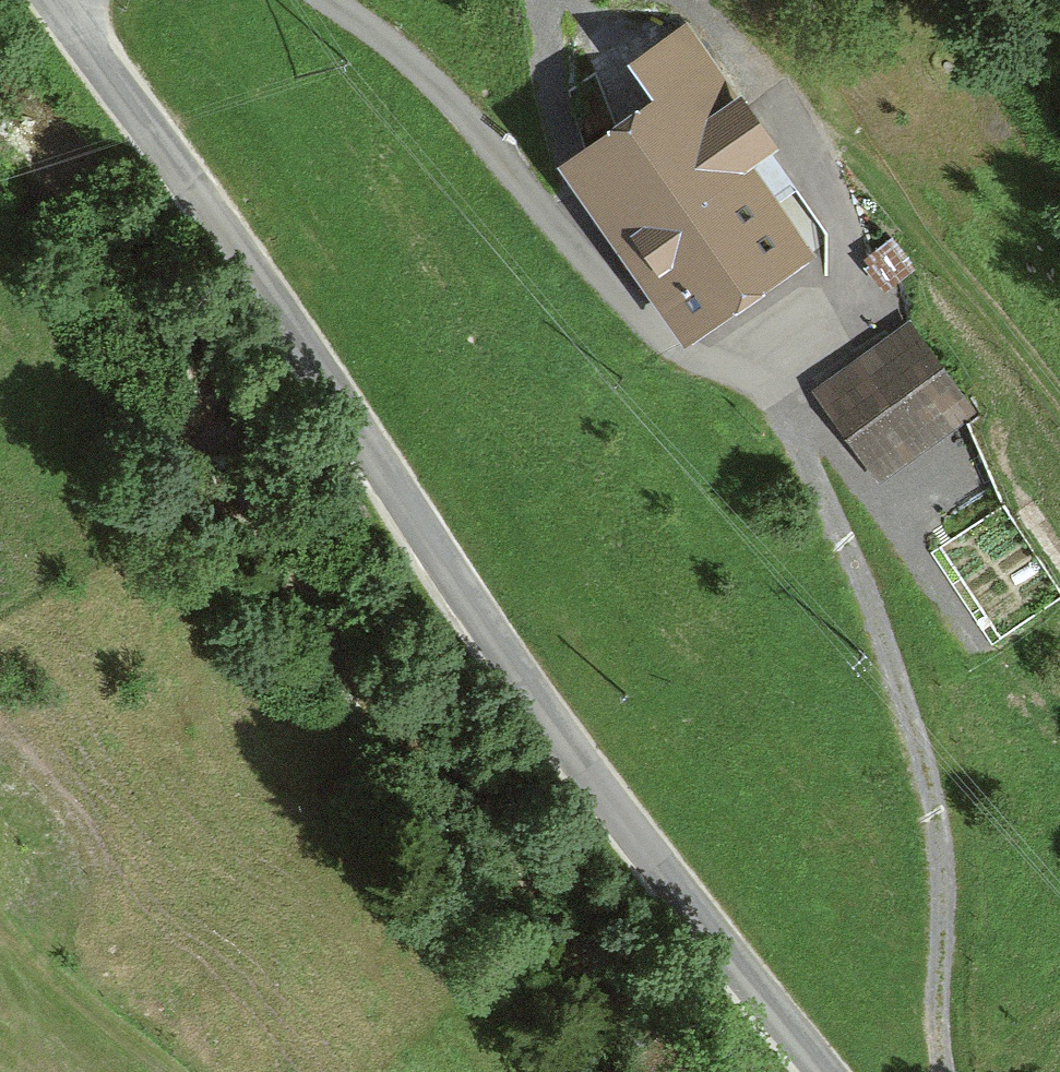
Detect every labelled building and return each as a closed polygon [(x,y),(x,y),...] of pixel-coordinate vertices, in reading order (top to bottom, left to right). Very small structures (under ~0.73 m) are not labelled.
[(681,34),(634,69),(681,132),(593,198),(687,322),(775,257),(735,204),(782,169),(681,34)] [(903,334),(806,404),(870,491),(966,422),(903,334)]
